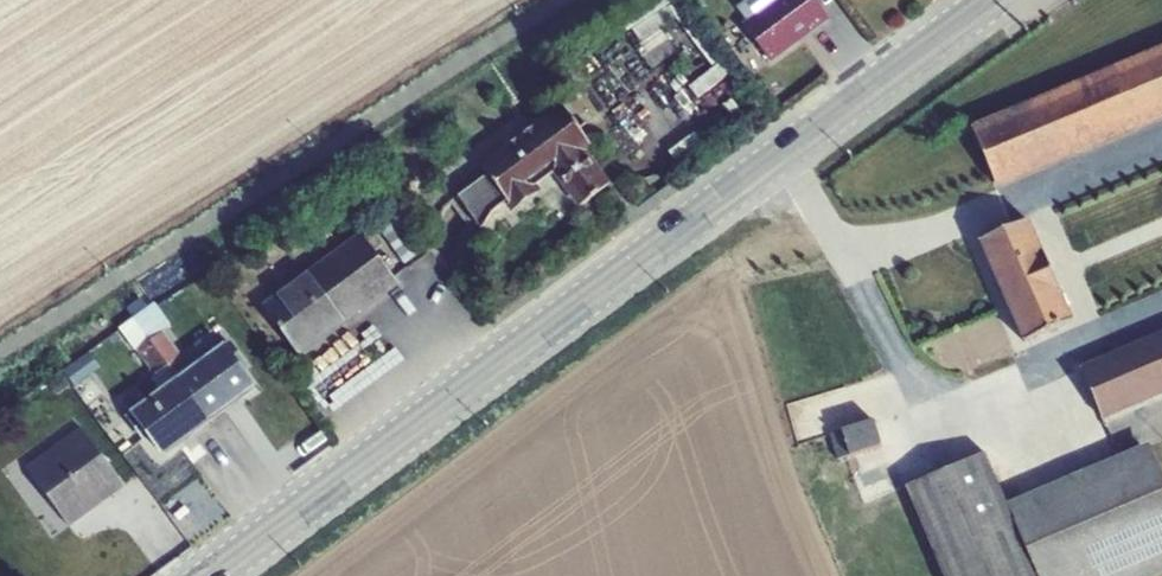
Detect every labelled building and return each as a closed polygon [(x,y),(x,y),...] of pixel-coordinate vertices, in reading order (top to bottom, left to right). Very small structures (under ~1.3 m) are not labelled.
[(713,68),(689,85),(697,96),(732,71),(681,0),(644,0),(619,17),(628,30),(632,27),(642,41),(636,45),(651,67),(677,48),(662,28),(677,18),(713,68)] [(738,7),(748,20),(774,0),(748,0),(738,7)] [(770,62),(830,18),(816,0),(774,0),(748,20),(743,23),(770,62)] [(971,125),(998,187),(1161,119),(1161,47),(971,125)] [(560,104),(481,162),(489,174),(508,202),(514,210),(541,191),(537,185),(554,173),(579,206),(610,183),(587,151),(592,147),(560,104)] [(414,140),(399,150),(406,161),(421,150),(414,140)] [(492,213),(508,202),(489,174),(458,197),(482,229),(492,213)] [(399,209),(377,226),(406,264),(428,247),(399,209)] [(1030,219),(980,241),(1024,342),(1074,320),(1030,219)] [(262,305),(300,357),(399,284),(360,233),(262,305)] [(272,243),(256,253),(264,265),(280,255),(272,243)] [(153,339),(162,332),(140,301),(130,309),(153,339)] [(129,318),(119,325),(132,343),(142,335),(129,318)] [(1149,445),(1161,440),(1161,330),(1081,365),(1118,456),(1148,444),(1149,445)] [(153,339),(150,341),(179,380),(180,380),(193,370),(164,331),(162,332),(153,339)] [(162,393),(179,380),(150,341),(137,350),(155,375),(152,378),(162,393)] [(231,342),(226,346),(243,368),(247,365),(231,342)] [(193,370),(180,380),(210,419),(255,385),(243,368),(226,346),(193,370)] [(133,414),(162,454),(210,419),(180,380),(179,380),(162,393),(133,414)] [(842,429),(830,434),(837,459),(882,446),(874,419),(842,429)] [(82,428),(28,468),(69,525),(124,485),(82,428)] [(1149,445),(1148,444),(1118,456),(1006,503),(985,453),(905,486),(893,460),(803,498),(837,575),(1154,575),(1161,573),(1161,474),(1149,445)]
